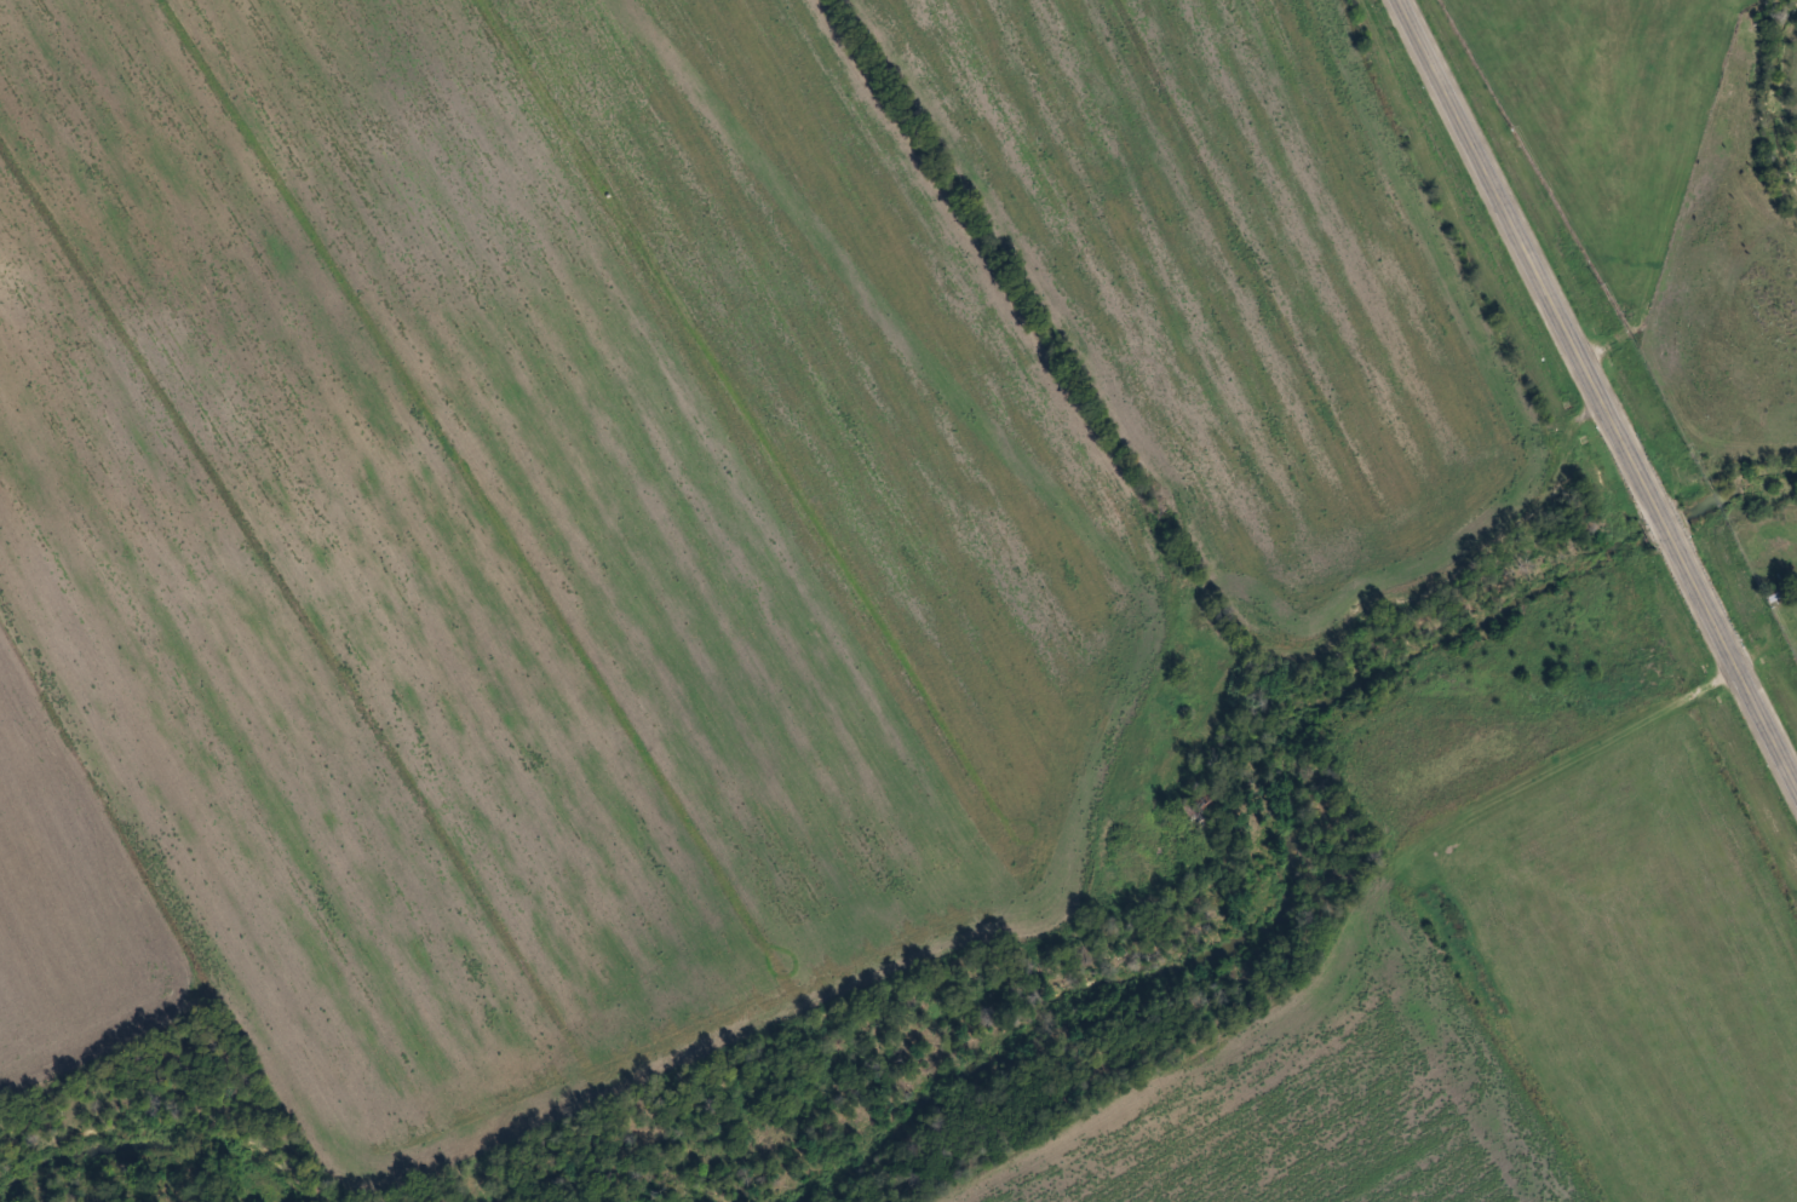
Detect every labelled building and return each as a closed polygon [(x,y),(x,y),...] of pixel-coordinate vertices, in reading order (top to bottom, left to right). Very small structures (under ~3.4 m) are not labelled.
[(1789,593),(1784,581),(1764,591),(1769,602),(1789,593)]
